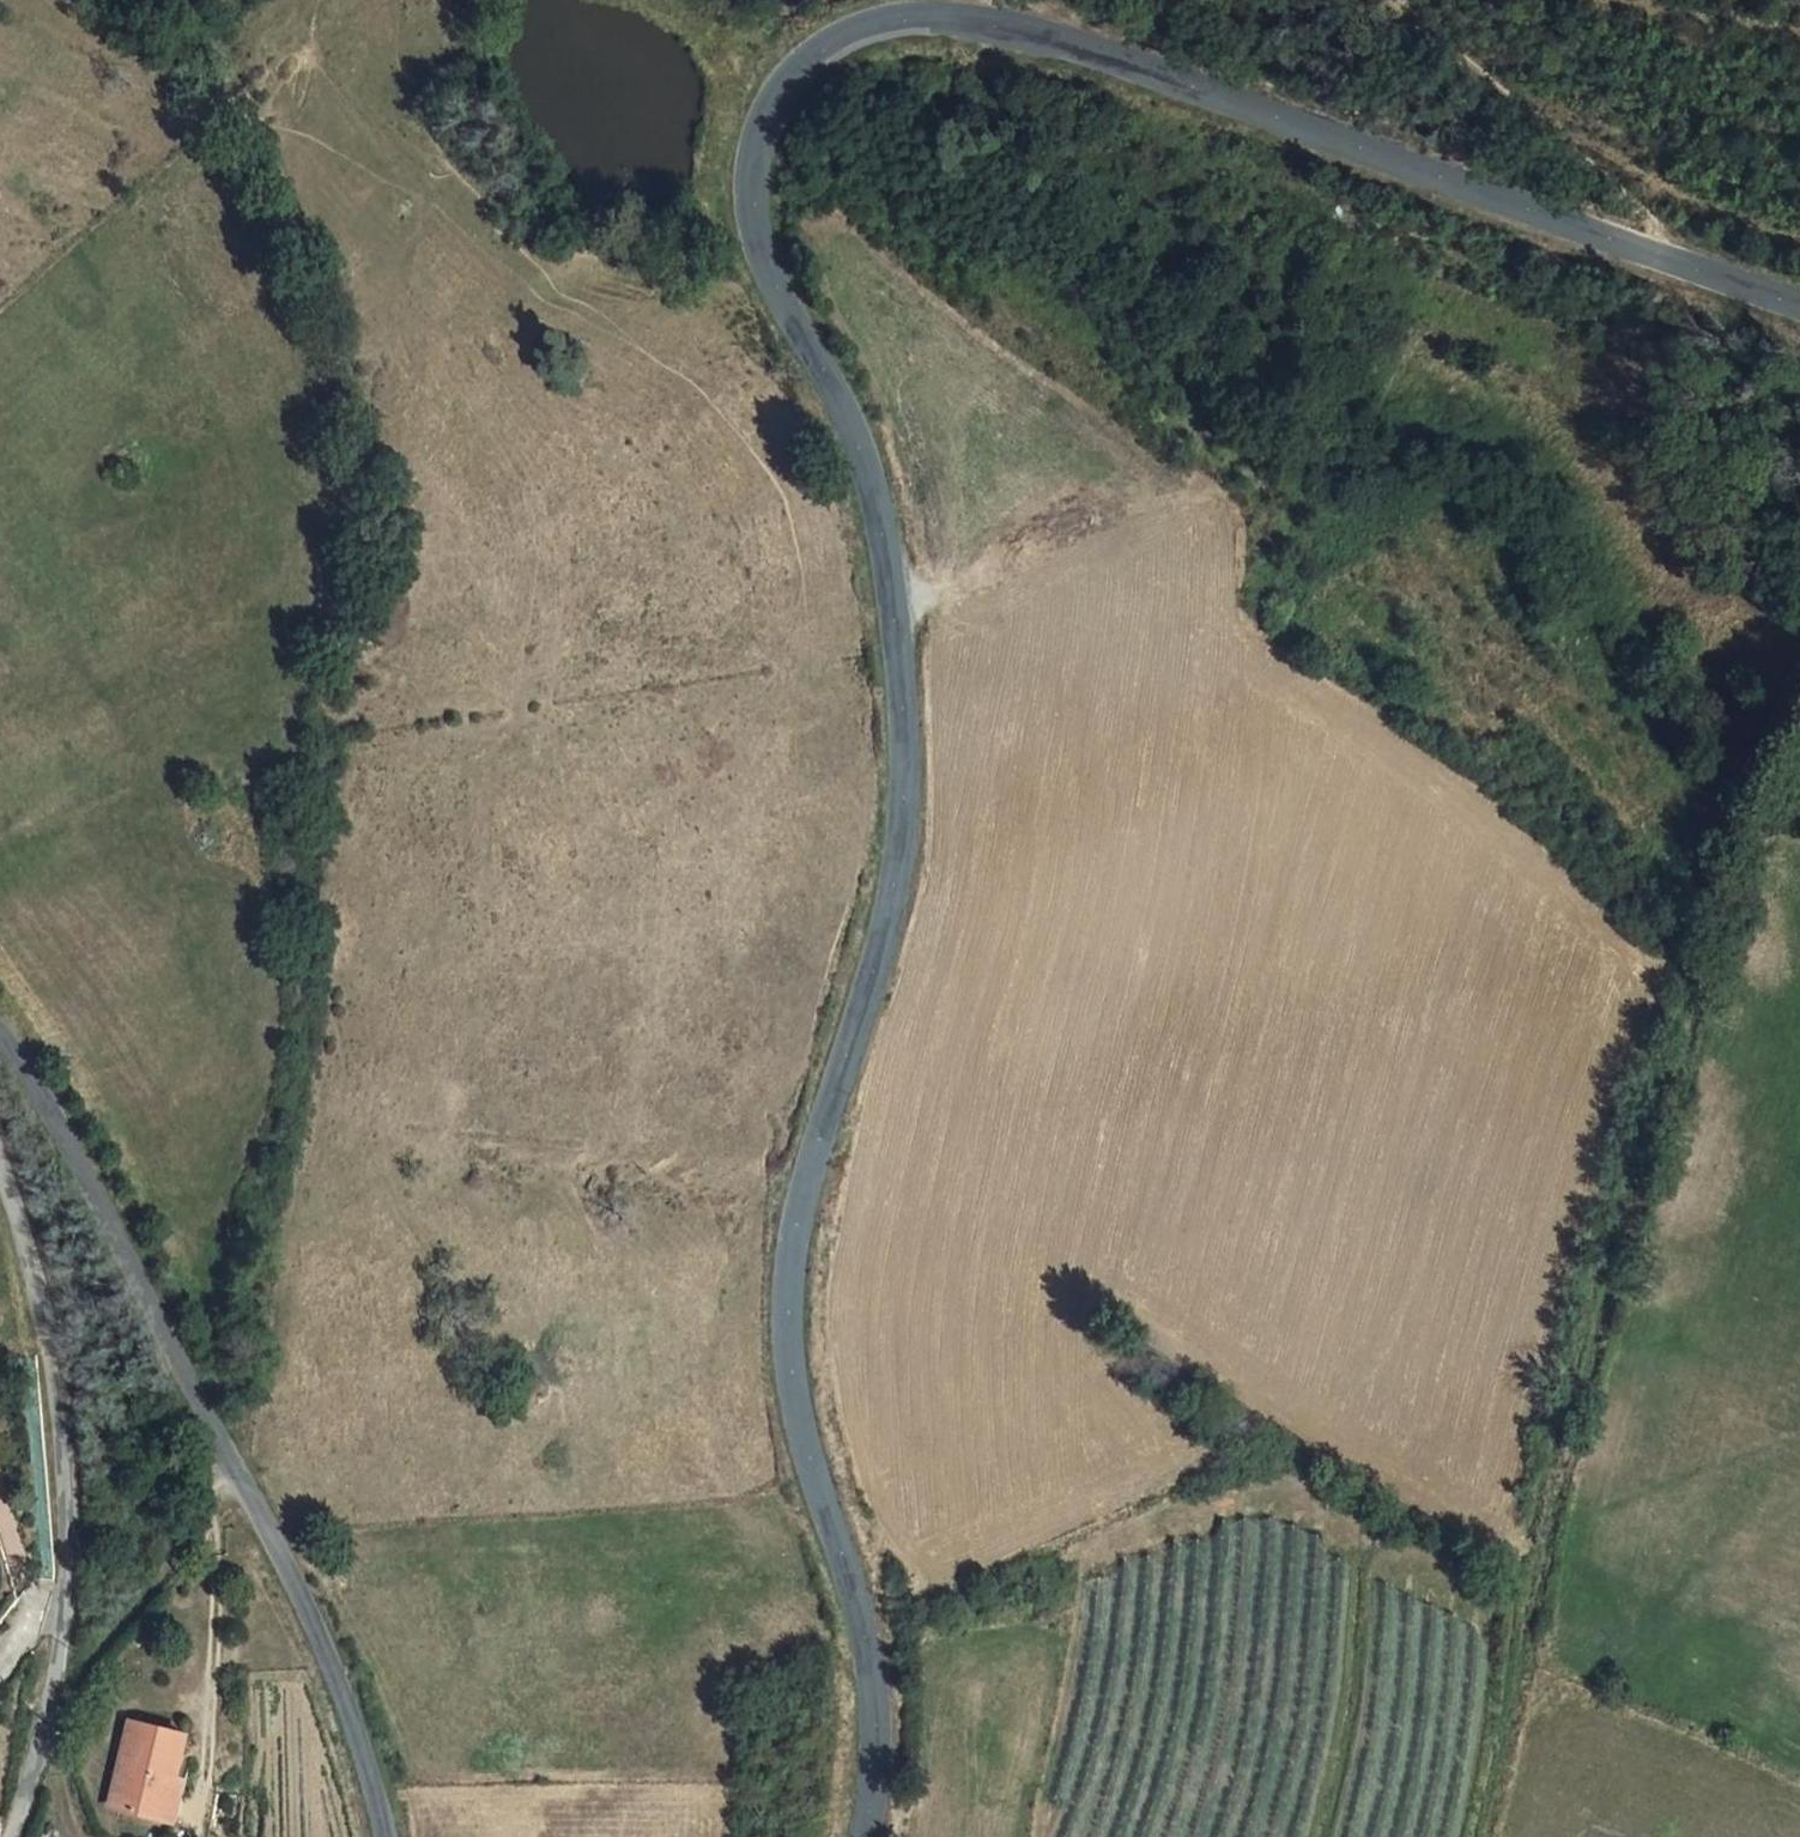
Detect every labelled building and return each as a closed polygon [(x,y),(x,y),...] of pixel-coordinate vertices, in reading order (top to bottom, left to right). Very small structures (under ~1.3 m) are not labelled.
[(187,1759),(178,1757),(185,1726),(125,1713),(105,1799),(175,1813),(187,1759)]
